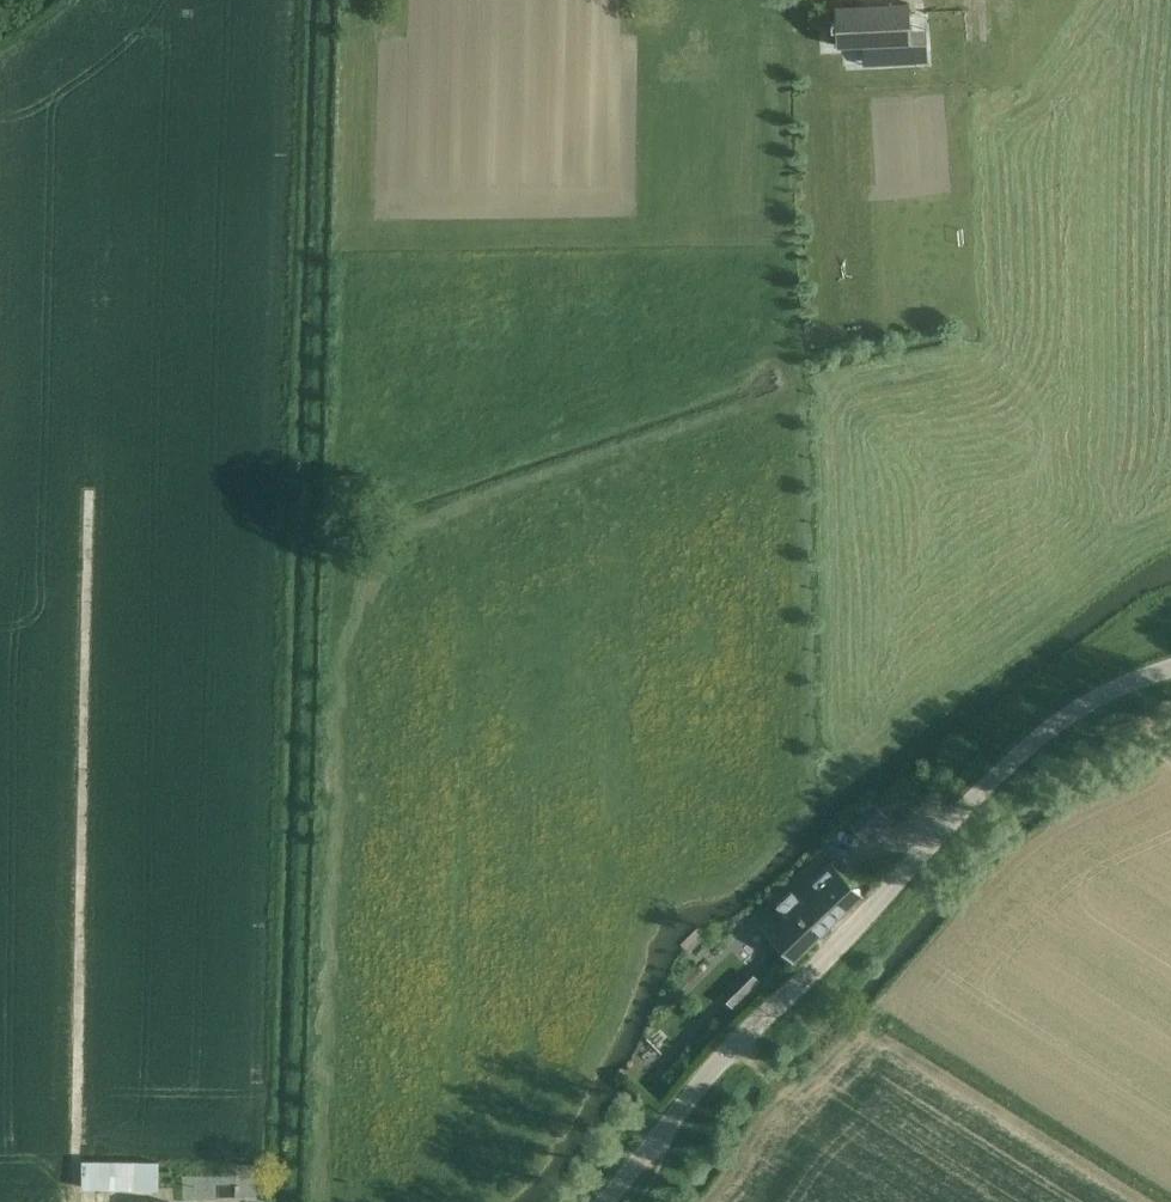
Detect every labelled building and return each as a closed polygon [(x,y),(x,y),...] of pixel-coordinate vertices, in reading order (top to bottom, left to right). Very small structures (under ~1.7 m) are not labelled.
[(837,46),(869,44),(910,42),(909,3),(835,6),(837,46)] [(877,822),(882,827),(891,819),(875,801),(852,822),(863,835),(877,822)] [(860,893),(830,862),(761,927),(791,959),(860,893)] [(159,1161),(82,1160),(81,1187),(158,1189),(159,1161)]
